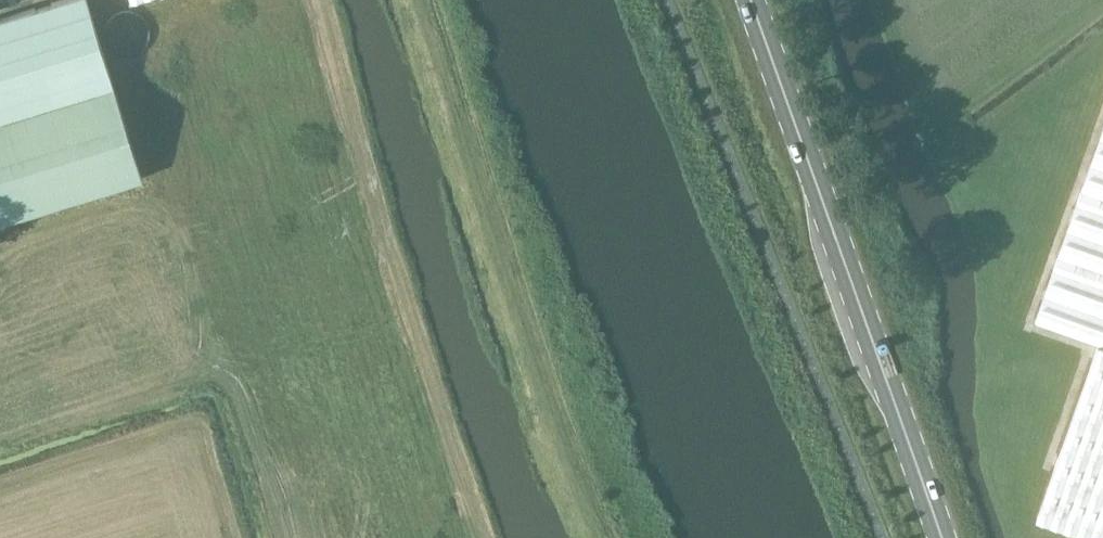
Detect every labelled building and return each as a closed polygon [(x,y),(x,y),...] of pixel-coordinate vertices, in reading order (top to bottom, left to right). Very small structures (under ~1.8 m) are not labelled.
[(143,178),(88,0),(60,0),(7,16),(1,0),(0,0),(0,220),(143,178)] [(150,34),(150,33),(148,25),(144,18),(139,14),(132,11),(129,10),(119,11),(112,16),(107,23),(104,32),(105,41),(110,48),(116,53),(120,55),(125,56),(134,55),(142,51),(147,43),(150,34)] [(1036,322),(1099,344),(1038,518),(1093,537),(1102,537),(1102,126),(1036,322)]
